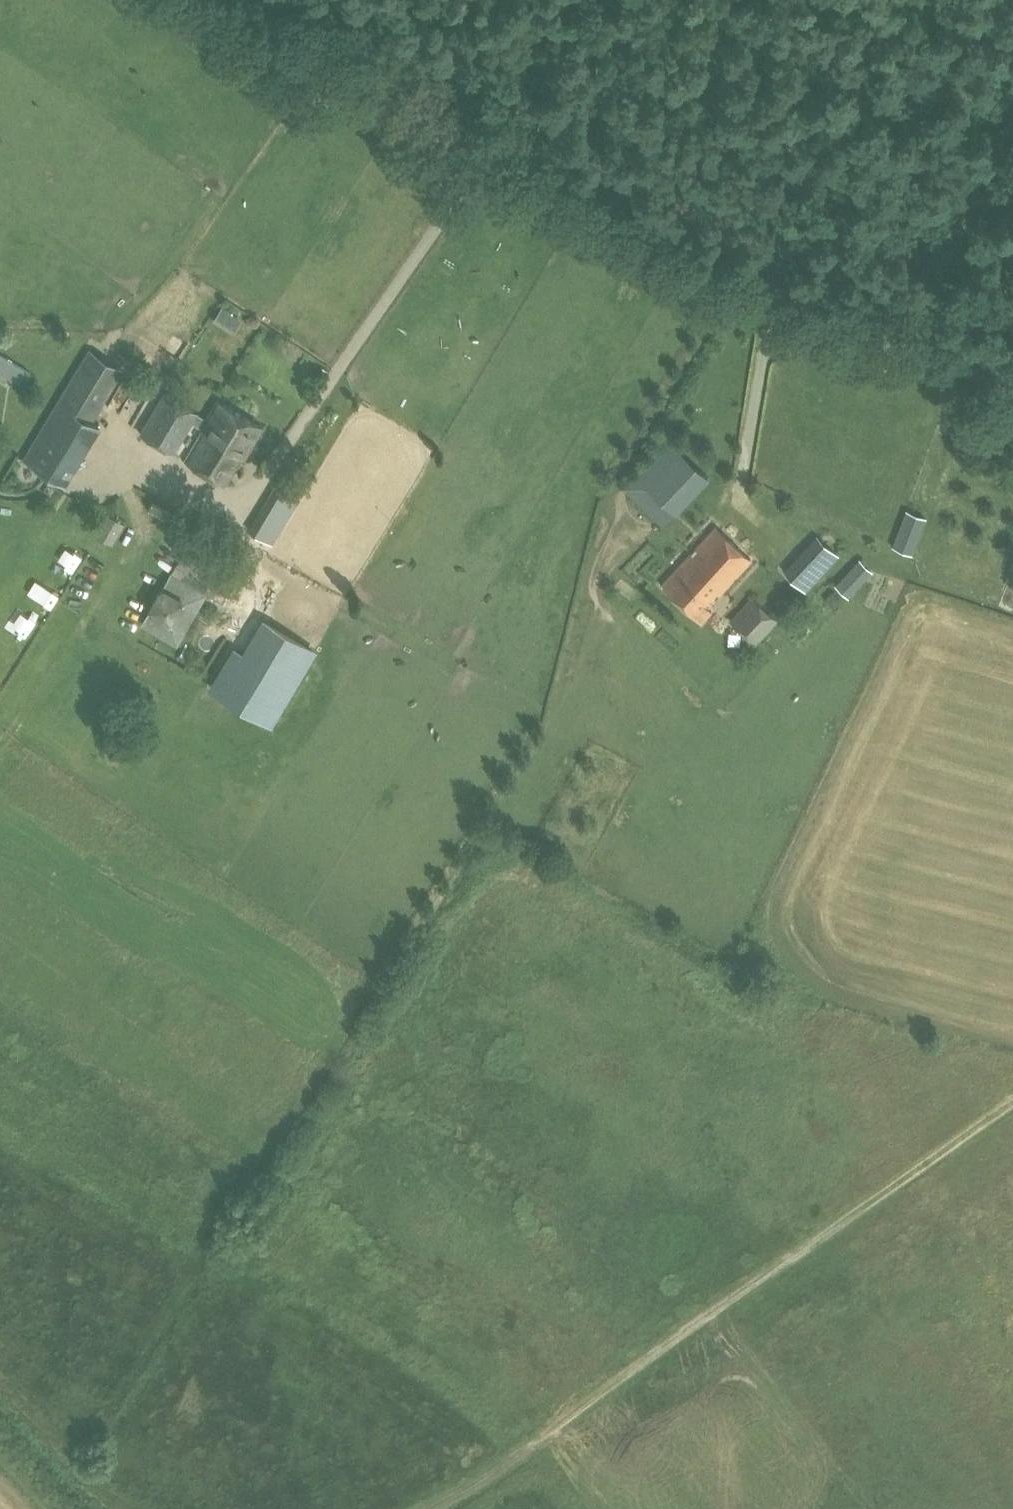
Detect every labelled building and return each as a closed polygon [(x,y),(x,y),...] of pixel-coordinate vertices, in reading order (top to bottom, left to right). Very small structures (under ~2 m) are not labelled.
[(100,425),(91,420),(122,369),(87,348),(22,457),(66,482),(100,425)] [(0,353),(0,371),(23,385),(31,372),(0,353)] [(263,425),(217,398),(205,418),(164,393),(141,433),(167,448),(186,417),(203,427),(185,459),(226,483),(243,455),(245,456),(263,425)] [(662,523),(674,510),(676,511),(709,476),(668,436),(621,486),(662,523)] [(283,470),(276,482),(289,489),(296,477),(283,470)] [(276,482),(248,527),(271,541),(299,495),(289,489),(276,482)] [(892,545),(912,553),(926,515),(906,508),(892,545)] [(711,608),(707,605),(751,558),(716,525),(663,582),(701,618),(711,608)] [(176,566),(189,531),(177,526),(164,562),(176,566)] [(806,590),(839,553),(816,532),(782,568),(806,590)] [(216,547),(192,534),(182,551),(216,571),(221,562),(211,556),(216,547)] [(848,596),(872,570),(859,558),(835,583),(848,596)] [(177,646),(208,593),(171,572),(140,624),(177,646)] [(832,604),(839,596),(835,592),(829,592),(824,597),(832,604)] [(778,619),(752,594),(731,617),(755,642),(778,619)] [(275,647),(239,626),(204,686),(274,727),(304,676),(270,656),(275,647)]
